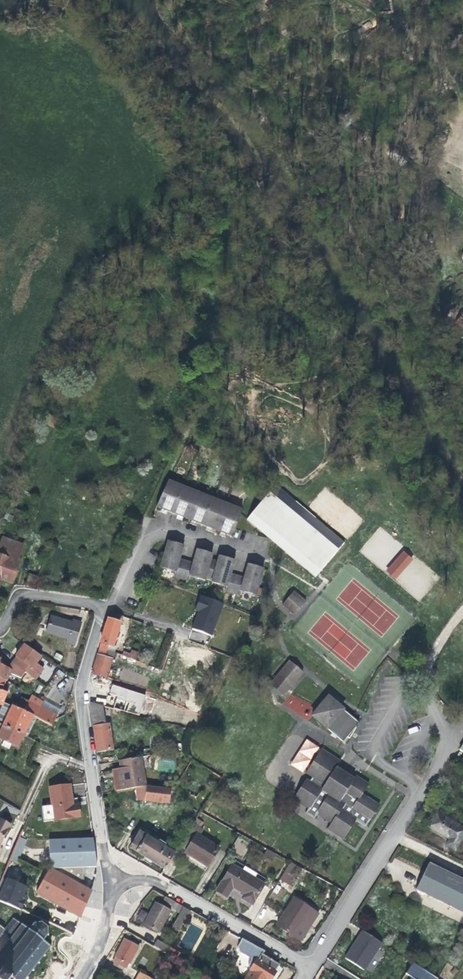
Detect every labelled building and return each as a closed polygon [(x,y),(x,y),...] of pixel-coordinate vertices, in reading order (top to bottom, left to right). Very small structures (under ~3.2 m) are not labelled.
[(233,531),(242,510),(232,506),(231,510),(221,506),(222,502),(202,494),(201,498),(191,494),(193,491),(173,483),(172,487),(167,485),(156,507),(231,537),(233,531)] [(247,519),(275,543),(315,577),(344,542),(276,485),(247,519)] [(0,580),(1,578),(11,582),(18,564),(16,563),(22,545),(3,538),(0,546),(0,580)] [(256,595),(263,568),(253,565),(251,573),(246,571),(244,578),(230,574),(232,567),(228,566),(230,559),(219,556),(218,562),(211,560),(212,554),(202,551),(200,558),(195,557),(193,564),(179,560),(181,552),(176,551),(178,544),(168,541),(160,568),(175,572),(174,576),(189,580),(190,577),(226,587),(225,591),(240,595),(241,591),(256,595)] [(402,550),(385,571),(396,580),(413,558),(402,550)] [(26,585),(34,588),(39,576),(30,573),(26,585)] [(293,591),(282,605),(294,615),(306,602),(293,591)] [(224,605),(199,596),(194,610),(196,612),(192,622),(193,623),(191,630),(211,636),(224,605)] [(73,623),(51,616),(46,633),(68,639),(67,643),(74,645),(81,622),(73,620),(73,623)] [(107,619),(98,648),(114,652),(116,646),(114,646),(121,623),(107,619)] [(167,634),(164,644),(170,646),(173,636),(167,634)] [(2,706),(3,703),(8,693),(0,690),(5,680),(7,681),(10,674),(20,678),(25,672),(35,680),(43,668),(37,663),(41,656),(25,644),(8,668),(0,664),(0,705),(2,706)] [(123,651),(122,655),(136,660),(139,653),(131,650),(130,653),(123,651)] [(289,660),(269,684),(283,696),(303,672),(289,660)] [(46,664),(39,677),(47,681),(54,668),(46,664)] [(103,706),(113,709),(114,707),(112,706),(116,691),(117,687),(93,679),(90,689),(90,702),(103,706)] [(117,687),(116,691),(140,699),(142,695),(117,687)] [(290,694),(284,706),(309,719),(315,707),(290,694)] [(52,726),(57,717),(41,709),(44,702),(32,696),(28,701),(22,698),(18,705),(11,702),(10,706),(3,703),(2,706),(0,710),(0,738),(4,740),(2,745),(9,748),(12,743),(18,746),(23,735),(27,737),(37,718),(52,726)] [(328,696),(312,716),(343,742),(347,737),(349,738),(359,722),(328,696)] [(90,702),(96,752),(113,750),(110,724),(105,724),(103,706),(90,702)] [(196,725),(199,714),(181,708),(177,719),(196,725)] [(305,773),(319,746),(304,738),(291,766),(305,773)] [(343,780),(347,774),(337,767),(341,761),(321,749),(305,773),(312,777),(309,781),(306,779),(293,799),(308,809),(305,813),(315,819),(317,814),(331,823),(327,829),(344,840),(356,820),(366,827),(379,805),(362,794),(369,784),(359,777),(357,777),(355,777),(353,778),(350,784),(343,780)] [(119,760),(124,790),(135,788),(145,786),(141,757),(119,760)] [(353,778),(347,774),(343,780),(350,784),(353,778)] [(70,785),(49,787),(53,820),(80,817),(78,805),(72,806),(70,785)] [(145,786),(135,788),(137,800),(169,803),(170,788),(148,786),(145,786)] [(462,837),(462,828),(437,813),(428,826),(450,839),(446,845),(455,850),(462,837)] [(206,819),(199,814),(193,824),(200,828),(206,819)] [(10,826),(0,821),(0,844),(10,826)] [(200,828),(193,824),(180,845),(187,849),(185,853),(208,867),(219,848),(199,835),(203,830),(200,828)] [(130,848),(165,870),(175,854),(166,848),(165,844),(160,841),(156,842),(140,832),(130,848)] [(27,840),(20,837),(15,848),(22,852),(27,840)] [(93,838),(73,839),(49,840),(50,869),(37,893),(81,917),(90,892),(82,888),(85,873),(86,867),(96,867),(94,850),(93,838)] [(275,854),(266,849),(262,857),(270,862),(275,854)] [(252,905),(267,880),(235,860),(216,891),(227,898),(233,887),(244,894),(241,899),(252,905)] [(290,861),(279,879),(290,885),(296,874),(300,867),(290,861)] [(429,863),(416,889),(462,913),(462,880),(429,863)] [(305,878),(309,871),(300,867),(296,874),(305,878)] [(2,878),(0,883),(0,889),(3,891),(0,897),(0,901),(21,909),(26,898),(22,896),(26,888),(7,880),(2,878)] [(169,898),(167,903),(173,906),(172,908),(180,913),(172,928),(179,932),(191,910),(169,898)] [(291,935),(309,908),(294,898),(277,925),(291,935)] [(170,911),(155,903),(143,924),(159,933),(170,911)] [(318,914),(309,908),(291,935),(301,941),(318,914)] [(140,909),(135,921),(142,924),(147,912),(140,909)] [(462,916),(462,913),(454,909),(450,917),(460,922),(462,916)] [(1,933),(8,938),(7,939),(8,941),(4,946),(3,945),(1,947),(3,948),(0,952),(0,978),(25,978),(26,978),(28,978),(29,978),(27,976),(32,970),(33,971),(34,971),(33,969),(38,963),(39,964),(40,963),(38,962),(43,955),(45,957),(46,955),(44,954),(50,947),(43,941),(47,936),(49,936),(49,935),(48,934),(47,928),(48,928),(48,926),(47,927),(42,923),(42,921),(40,921),(40,923),(34,924),(33,922),(32,923),(32,925),(28,930),(13,918),(4,929),(1,933)] [(382,941),(361,928),(343,957),(364,970),(382,941)] [(117,964),(121,966),(126,969),(129,964),(130,965),(139,947),(124,938),(115,956),(115,957),(112,962),(117,964)] [(278,968),(279,965),(263,954),(264,951),(242,938),(237,947),(239,953),(251,960),(247,966),(248,968),(251,970),(245,978),(271,978),(278,968)] [(157,939),(153,946),(167,954),(168,951),(171,947),(157,939)] [(411,978),(414,978),(438,978),(411,964),(405,974),(411,978)] [(271,978),(276,978),(282,970),(278,968),(271,978)]
